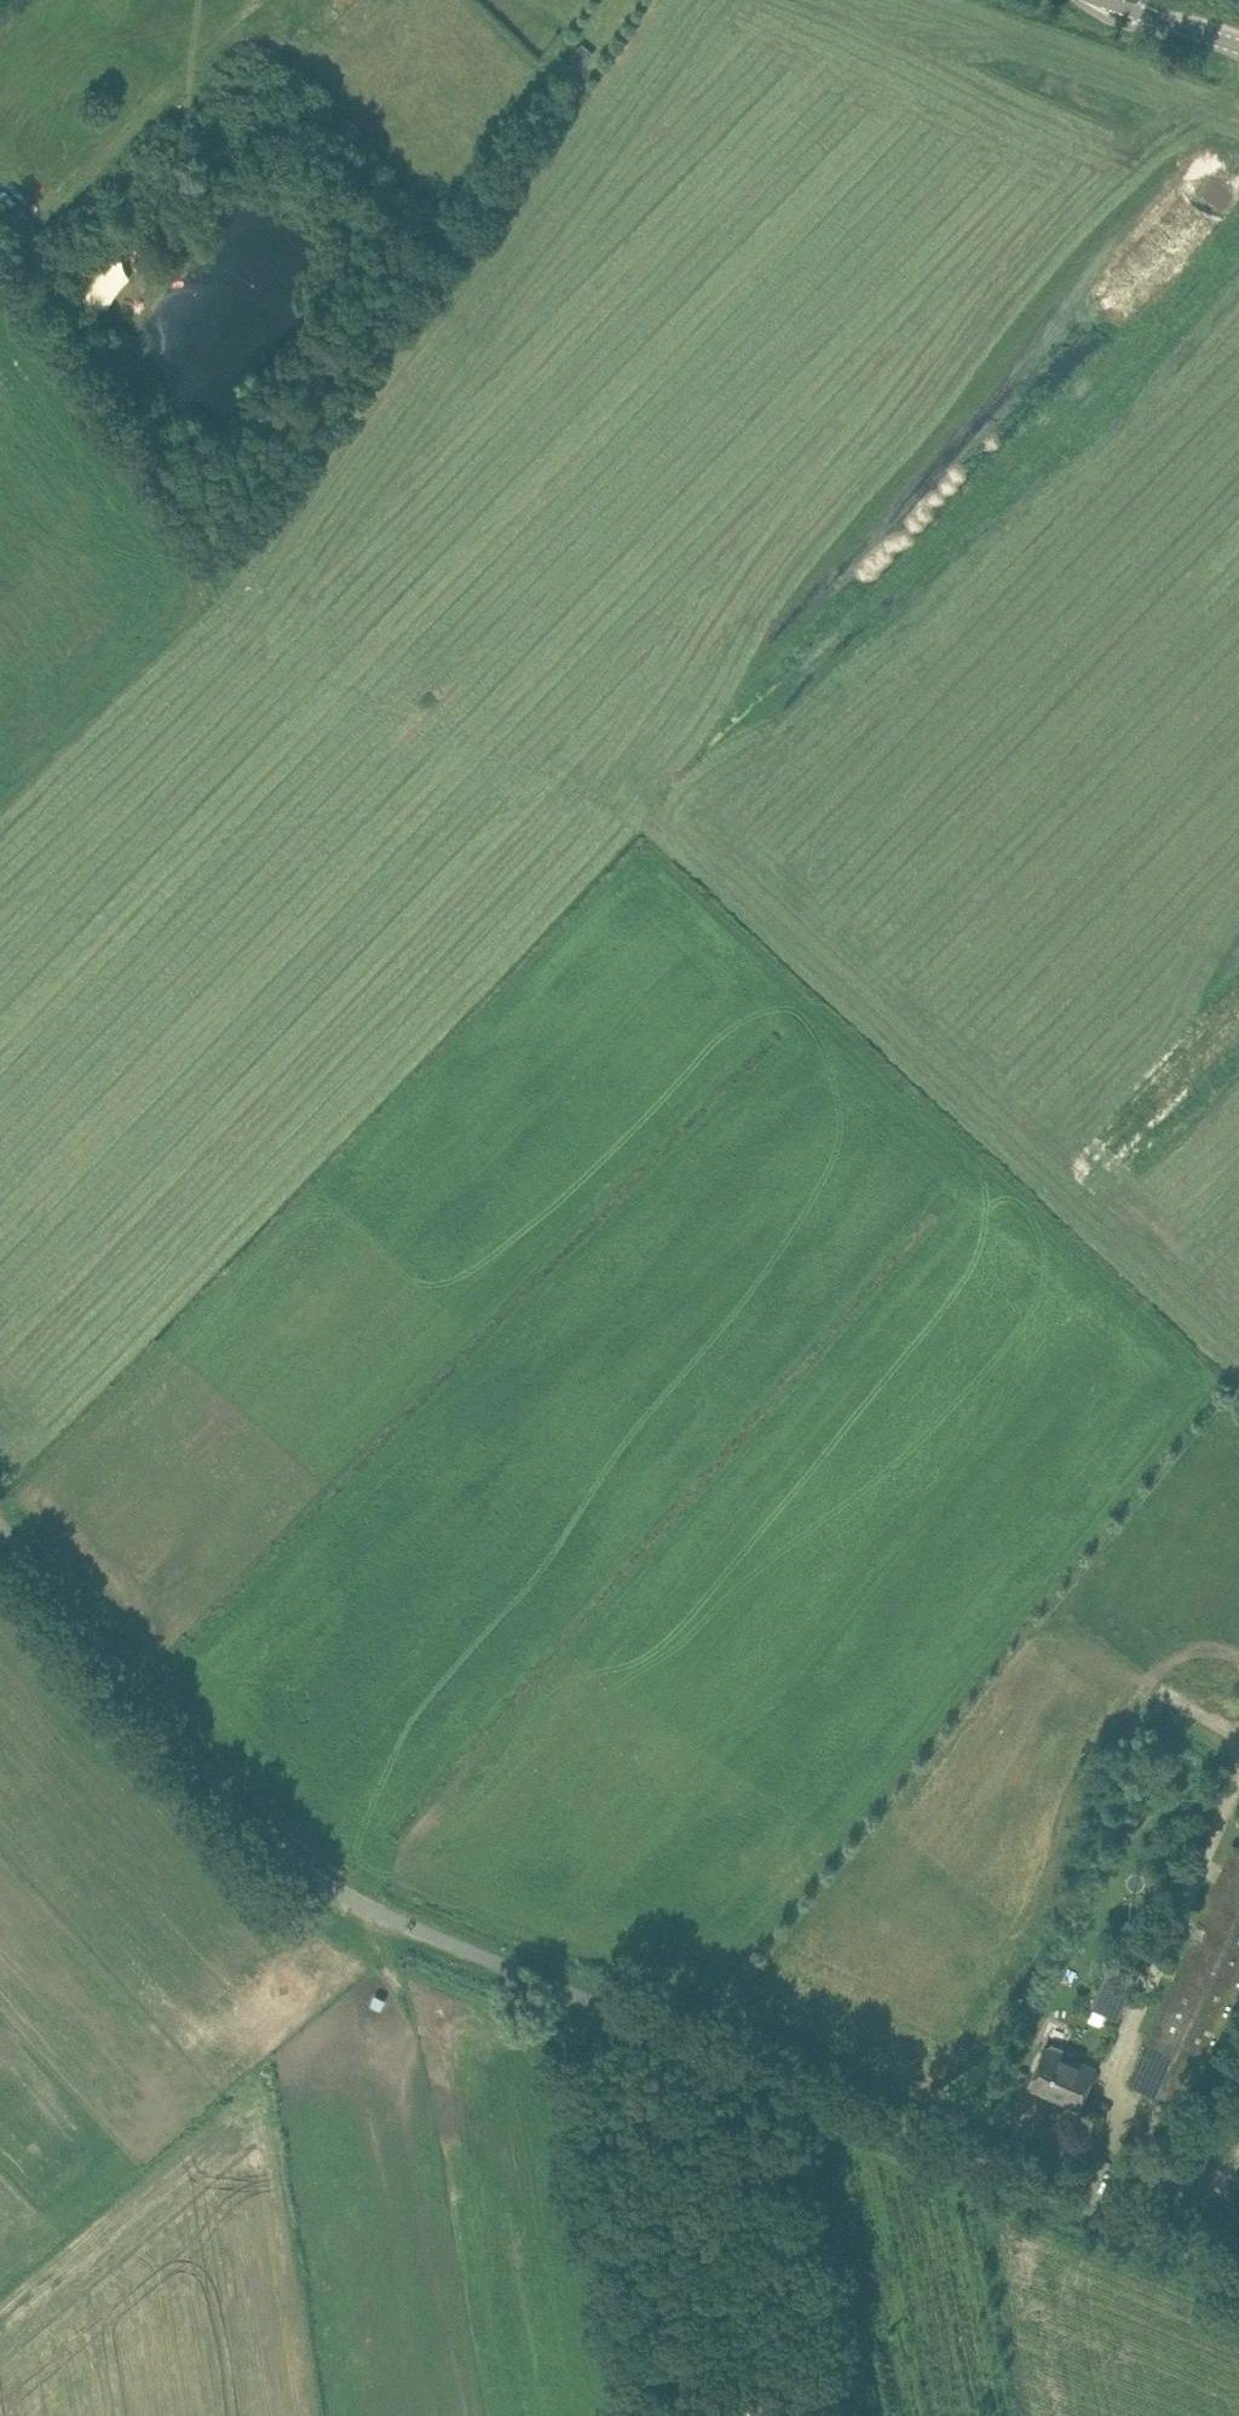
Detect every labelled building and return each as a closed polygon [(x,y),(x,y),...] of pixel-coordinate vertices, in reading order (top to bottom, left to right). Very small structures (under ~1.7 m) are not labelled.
[(1233,1843),(1129,2083),(1186,2108),(1238,1986),(1238,1846),(1233,1843)] [(1112,1954),(1089,2005),(1117,2018),(1139,1966),(1112,1954)] [(1046,2048),(1044,2047),(1028,2085),(1050,2094),(1051,2092),(1061,2097),(1060,2099),(1077,2106),(1093,2068),(1078,2061),(1077,2055),(1068,2051),(1062,2055),(1062,2054),(1061,2048),(1052,2044),(1046,2048)]
